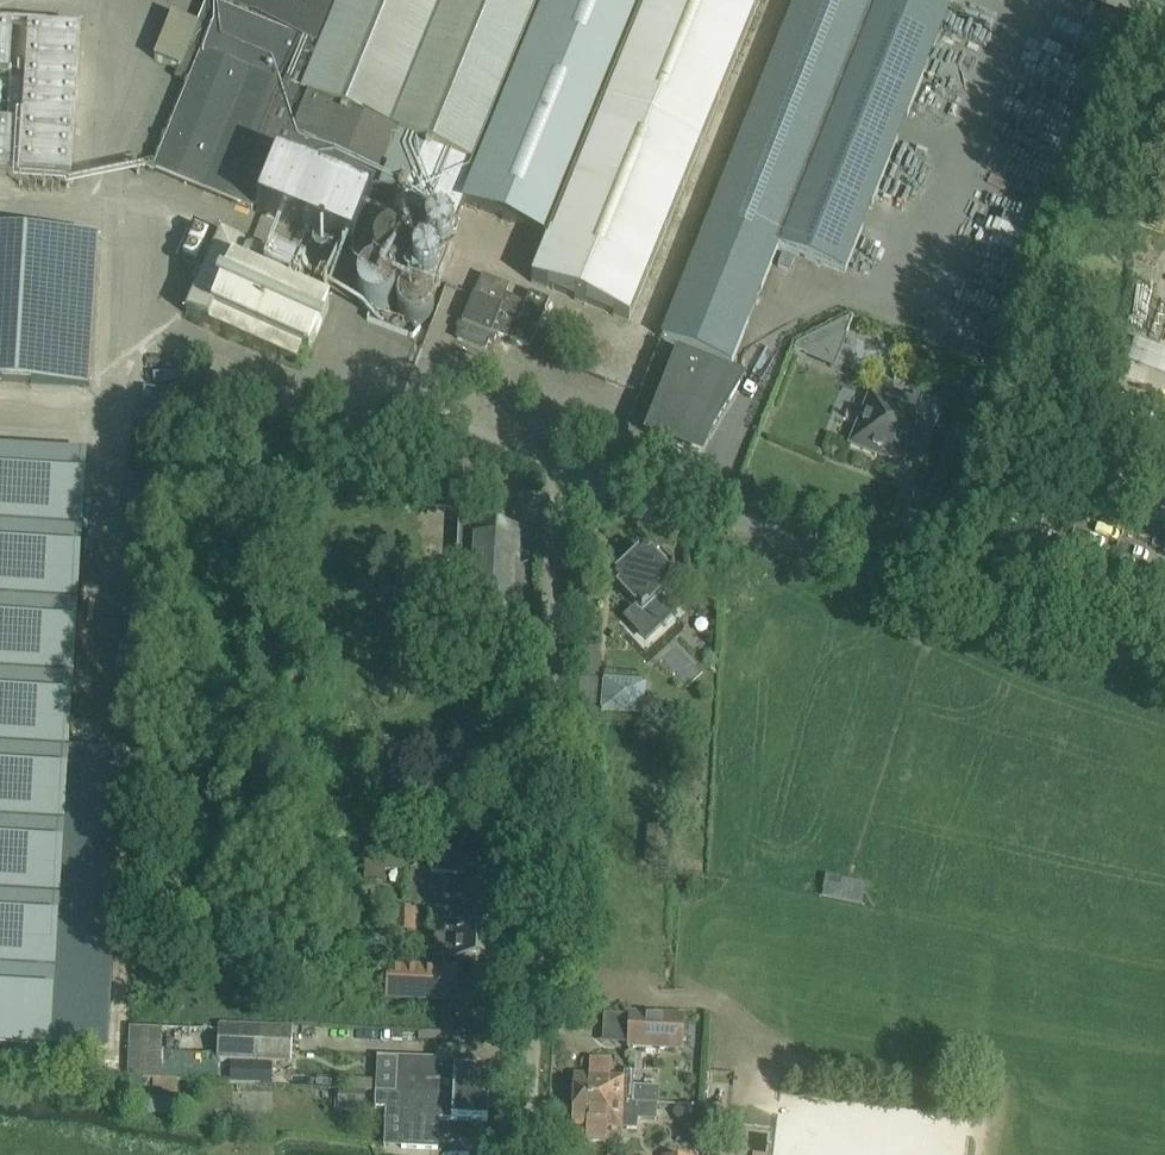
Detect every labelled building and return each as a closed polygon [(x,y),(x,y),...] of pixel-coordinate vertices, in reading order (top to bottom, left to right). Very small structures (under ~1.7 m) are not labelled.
[(207,2),(202,0),(197,0),(199,1),(206,4),(219,9),(211,29),(198,24),(197,26),(172,16),(154,58),(179,69),(176,78),(189,84),(153,170),(241,206),(252,210),(274,153),(340,180),(455,228),(459,230),(469,207),(552,241),(650,0),(207,0),(207,2)] [(535,284),(632,324),(764,0),(650,0),(552,241),(535,284)] [(661,339),(731,367),(778,247),(844,273),(953,0),(797,0),(661,339)] [(12,26),(0,25),(0,73),(9,74),(12,26)] [(23,115),(20,174),(70,177),(79,30),(28,27),(25,83),(12,82),(10,114),(23,115)] [(13,173),(16,125),(0,124),(0,172),(13,173)] [(276,161),(256,212),(353,251),(373,201),(276,161)] [(315,304),(321,292),(325,283),(221,236),(186,314),(296,364),(302,351),(309,354),(316,339),(322,325),(328,310),(315,304)] [(0,239),(0,383),(90,388),(98,245),(0,239)] [(781,254),(777,266),(789,271),(794,259),(781,254)] [(528,351),(535,335),(548,303),(529,295),(525,305),(505,296),(508,288),(482,277),(475,296),(474,295),(456,338),(485,350),(488,342),(493,344),(496,336),(510,342),(510,343),(520,347),(528,351)] [(796,346),(794,352),(804,356),(806,352),(831,361),(842,334),(846,336),(853,319),(852,318),(796,346)] [(706,438),(738,385),(679,362),(650,436),(691,452),(698,434),(706,438)] [(919,405),(877,388),(872,399),(868,398),(861,416),(865,418),(864,421),(860,419),(850,445),(875,455),(877,451),(899,460),(905,444),(925,452),(943,407),(922,399),(919,405)] [(67,751),(85,455),(0,448),(0,1045),(105,1051),(123,754),(67,751)] [(460,508),(462,474),(423,472),(425,451),(428,451),(428,449),(427,448),(426,451),(424,450),(424,456),(395,453),(392,477),(422,478),(421,507),(460,508)] [(512,609),(514,575),(516,532),(476,530),(474,518),(459,517),(456,566),(462,566),(461,597),(460,597),(458,627),(490,628),(489,645),(514,646),(515,628),(517,628),(518,609),(512,609)] [(624,571),(614,581),(637,605),(623,618),(624,619),(628,620),(647,640),(674,614),(677,615),(678,614),(661,597),(658,595),(673,581),(666,575),(675,567),(659,550),(651,558),(644,552),(634,561),(629,556),(618,566),(624,571)] [(656,651),(683,623),(678,618),(651,646),(656,651)] [(685,625),(657,654),(688,685),(704,670),(695,662),(709,648),(685,625)] [(601,712),(601,714),(603,714),(603,713),(642,716),(642,717),(644,717),(644,715),(646,687),(647,685),(645,685),(605,682),(605,681),(603,681),(601,712)] [(364,871),(410,873),(408,902),(434,903),(437,851),(365,847),(364,871)] [(483,880),(484,853),(437,851),(434,903),(433,922),(496,924),(498,889),(477,888),(477,880),(483,880)] [(832,875),(829,896),(867,901),(869,880),(832,875)] [(393,931),(415,932),(416,909),(393,909),(393,931)] [(494,960),(496,924),(433,922),(432,957),(494,960)] [(450,968),(421,967),(420,988),(449,989),(450,968)] [(682,1050),(684,1016),(630,1013),(628,1047),(682,1050)] [(293,1027),(258,1026),(219,1024),(218,1061),(230,1062),(251,1063),(292,1065),(293,1027)] [(162,1027),(133,1026),(129,1026),(127,1079),(160,1080),(162,1027)] [(395,1093),(489,1096),(490,1071),(441,1069),(441,1059),(397,1057),(395,1093)] [(633,1077),(608,1076),(609,1061),(590,1061),(590,1075),(574,1074),(572,1100),(638,1103),(657,1104),(658,1089),(633,1088),(633,1077)] [(230,1062),(229,1083),(250,1084),(251,1063),(230,1062)] [(337,1110),(364,1111),(365,1092),(338,1091),(337,1110)] [(487,1122),(489,1096),(395,1093),(395,1095),(374,1095),(373,1110),(403,1111),(401,1148),(437,1150),(439,1119),(487,1122)] [(176,1114),(178,1098),(148,1096),(147,1112),(176,1114)] [(637,1129),(638,1103),(572,1100),(571,1126),(588,1127),(587,1140),(606,1141),(606,1127),(637,1129)]
